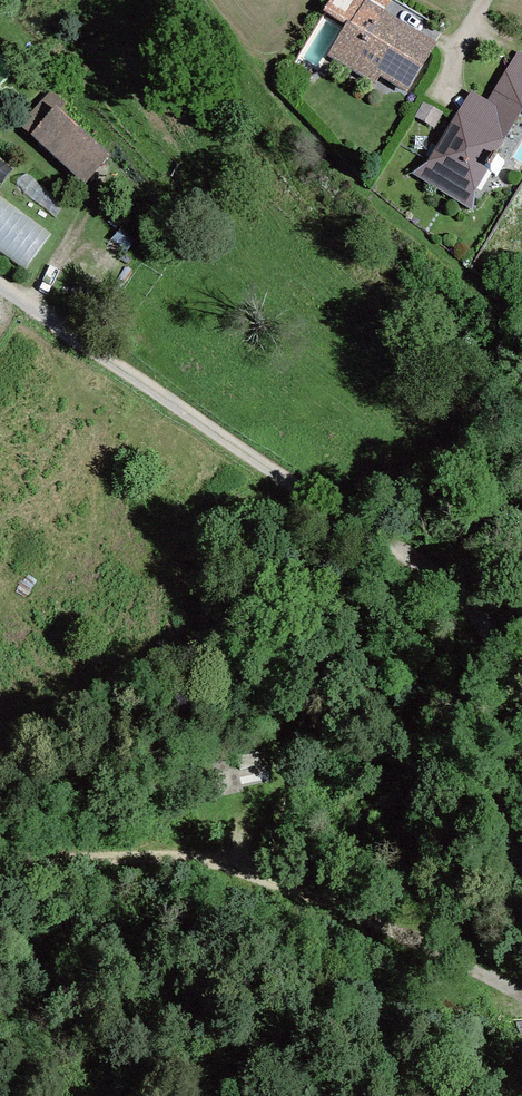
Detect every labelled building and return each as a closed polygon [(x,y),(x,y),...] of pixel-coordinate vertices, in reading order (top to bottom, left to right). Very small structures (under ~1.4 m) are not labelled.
[(323,10),(345,23),(347,20),(350,22),(363,0),(329,0),(323,10)] [(367,0),(363,0),(350,22),(347,20),(345,23),(327,55),(376,83),(380,75),(409,92),(438,42),(384,11),(367,0)] [(384,11),(391,0),(367,0),(384,11)] [(517,50),(488,101),(470,90),(427,163),(474,190),(521,109),(521,52),(517,50)] [(51,92),(20,122),(82,184),(112,155),(51,92)] [(472,210),(474,190),(427,163),(412,173),(472,210)] [(55,229),(0,188),(0,243),(29,264),(55,229)]
